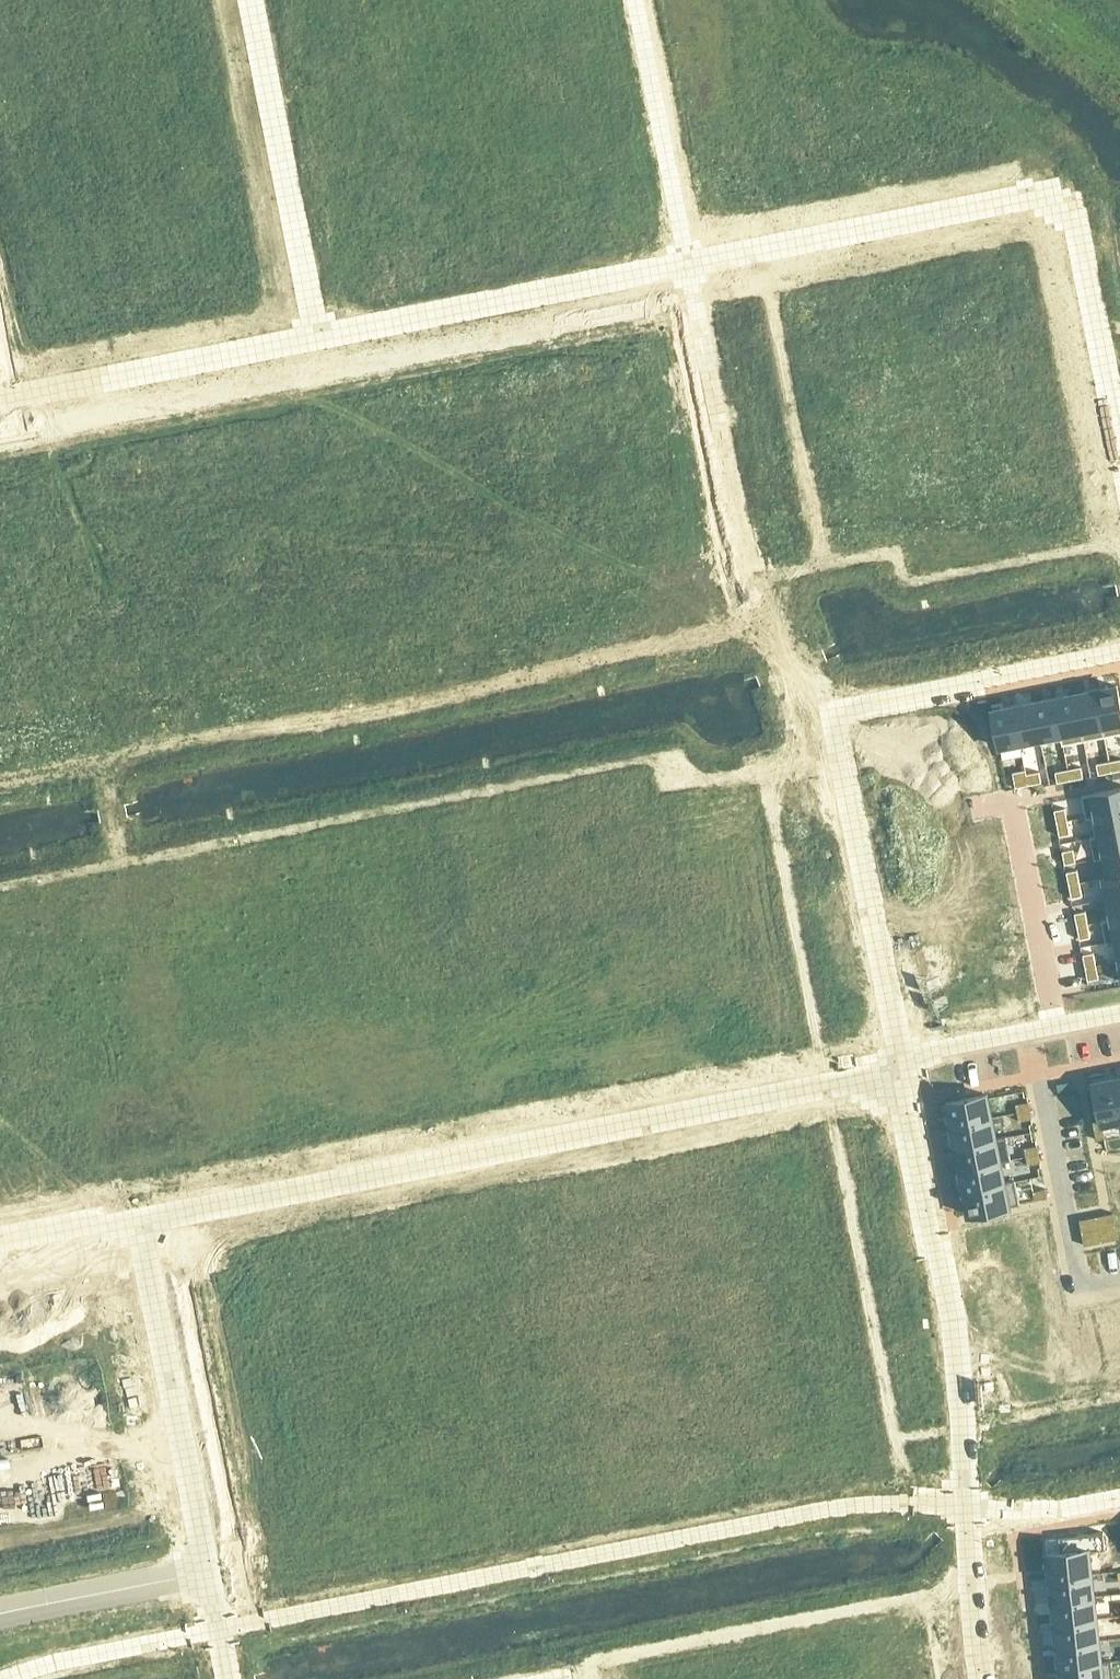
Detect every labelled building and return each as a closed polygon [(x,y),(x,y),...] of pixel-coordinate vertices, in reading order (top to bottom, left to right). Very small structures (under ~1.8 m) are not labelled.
[(35,4),(34,0),(0,0),(0,10),(35,4)] [(97,190),(100,203),(117,199),(114,186),(97,190)] [(1024,248),(980,256),(984,279),(1028,270),(1024,248)] [(953,263),(941,265),(943,275),(955,272),(953,263)] [(1028,270),(984,279),(988,296),(989,301),(1033,292),(1028,270)] [(1033,292),(989,301),(990,305),(993,323),(1037,314),(1033,292)] [(988,296),(976,298),(978,308),(990,305),(989,301),(988,296)] [(976,298),(964,301),(966,310),(978,308),(976,298)] [(1037,314),(993,323),(996,340),(997,344),(1041,336),(1037,314)] [(913,322),(909,323),(911,335),(920,333),(918,321),(913,322)] [(872,330),(868,331),(870,343),(879,341),(877,329),(872,330)] [(920,333),(911,335),(913,347),(923,345),(920,333)] [(1041,336),(997,344),(998,349),(1002,366),(1046,358),(1041,336)] [(831,338),(826,339),(829,351),(838,349),(836,337),(831,338)] [(996,340),(985,342),(987,351),(998,349),(997,344),(996,340)] [(879,341),(870,343),(872,355),(882,353),(879,341)] [(985,342),(973,345),(975,354),(987,351),(985,342)] [(838,349),(829,351),(831,363),(840,361),(838,349)] [(1046,358),(1002,366),(1005,384),(1006,388),(1050,380),(1046,358)] [(562,376),(560,363),(551,365),(554,378),(562,376)] [(804,364),(794,365),(797,378),(806,376),(804,364)] [(881,375),(868,377),(870,386),(883,384),(881,375)] [(562,376),(554,378),(556,391),(565,389),(562,376)] [(1005,384),(993,386),(995,395),(1007,393),(1006,388),(1005,384)] [(993,386),(981,388),(983,398),(995,395),(993,386)] [(571,422),(569,409),(560,410),(563,423),(571,422)] [(879,412),(867,415),(869,424),(881,422),(879,412)] [(867,415),(856,417),(857,422),(857,426),(869,424),(867,415)] [(571,422),(563,423),(565,436),(574,434),(571,422)] [(209,446),(206,433),(197,435),(200,448),(209,446)] [(1000,439),(983,442),(986,455),(1003,452),(1000,439)] [(209,446),(200,448),(202,461),(211,459),(209,446)] [(888,453),(875,456),(877,465),(889,463),(888,453)] [(1068,453),(1058,455),(1061,468),(1070,466),(1068,453)] [(875,456),(864,458),(866,467),(877,465),(875,456)] [(581,471),(578,458),(570,459),(572,472),(581,471)] [(581,471),(572,472),(575,485),(583,484),(581,471)] [(1034,474),(1025,476),(1027,488),(1037,486),(1034,474)] [(217,491),(215,479),(206,480),(209,493),(217,491)] [(993,482),(984,484),(986,496),(996,494),(993,482)] [(1037,486),(1027,488),(1030,499),(1034,499),(1039,498),(1037,486)] [(952,490),(943,492),(945,504),(954,502),(952,490)] [(217,491),(209,493),(211,506),(220,504),(217,491)] [(996,494),(986,496),(989,508),(993,507),(998,506),(996,494)] [(896,495),(884,497),(885,506),(898,504),(896,495)] [(884,497),(872,499),(874,509),(885,506),(884,497)] [(954,502),(945,504),(947,516),(952,515),(957,514),(954,502)] [(624,518),(626,531),(648,526),(645,513),(624,518)] [(916,528),(904,530),(905,540),(918,537),(916,528)] [(218,538),(219,547),(232,544),(231,535),(218,538)] [(218,538),(205,541),(207,549),(219,547),(218,538)] [(653,615),(682,609),(677,586),(693,583),(689,560),(643,569),(653,615)] [(10,646),(4,619),(0,620),(0,648),(10,646)] [(1095,689),(1104,736),(1119,732),(1119,704),(1116,685),(1095,689)] [(1095,689),(1074,693),(1083,740),(1104,736),(1095,689)] [(1074,693),(1053,697),(1062,739),(1060,739),(1061,744),(1083,740),(1074,693)] [(1053,697),(1033,701),(1040,738),(1039,738),(1040,743),(1060,739),(1062,739),(1053,697)] [(1033,701),(1012,705),(1019,742),(1039,738),(1040,738),(1033,701)] [(1012,705),(991,710),(998,746),(1019,742),(1012,705)] [(1109,760),(1111,771),(1119,769),(1119,758),(1109,760)] [(1109,760),(1096,763),(1098,774),(1111,771),(1109,760)] [(1080,766),(1067,769),(1070,779),(1082,777),(1080,766)] [(1067,769),(1055,771),(1057,782),(1070,779),(1067,769)] [(1038,771),(1026,773),(1028,784),(1041,782),(1038,771)] [(1026,773),(1013,776),(1015,787),(1028,784),(1026,773)] [(967,782),(942,787),(945,801),(970,796),(967,782)] [(1081,795),(1086,817),(1091,816),(1119,810),(1119,787),(1081,795)] [(1064,807),(1054,809),(1056,822),(1067,820),(1064,807)] [(1091,816),(1094,835),(1095,836),(1119,831),(1119,810),(1091,816)] [(899,857),(894,858),(897,873),(961,860),(956,835),(950,836),(946,811),(921,816),(926,841),(897,846),(899,857)] [(1067,820),(1056,822),(1059,835),(1069,833),(1067,820)] [(1089,836),(1094,859),(1104,857),(1104,856),(1119,853),(1119,831),(1095,836),(1094,835),(1089,836)] [(1072,849),(1062,851),(1064,864),(1075,862),(1072,849)] [(1104,856),(1104,857),(1107,875),(1108,876),(1119,874),(1119,853),(1104,856)] [(961,860),(897,873),(900,888),(905,887),(907,897),(936,892),(941,916),(965,911),(961,887),(966,886),(961,860)] [(1077,869),(1066,871),(1068,884),(1079,882),(1077,869)] [(1103,876),(1107,898),(1119,895),(1119,874),(1108,876),(1107,875),(1103,876)] [(1079,882),(1068,884),(1071,897),(1082,895),(1079,882)] [(1107,898),(1111,917),(1111,919),(1119,917),(1119,895),(1107,898)] [(1085,910),(1074,913),(1076,925),(1087,923),(1085,910)] [(918,956),(914,957),(917,972),(981,960),(976,934),(970,935),(965,911),(941,916),(946,940),(916,946),(918,956)] [(1101,919),(1105,942),(1116,940),(1115,939),(1119,938),(1119,917),(1111,919),(1111,917),(1101,919)] [(1087,923),(1076,925),(1079,938),(1090,936),(1087,923)] [(327,926),(317,928),(320,942),(330,940),(327,926)] [(317,928),(308,930),(311,944),(320,942),(317,928)] [(291,933),(281,935),(284,949),(294,947),(291,933)] [(281,935),(272,937),(275,951),(284,949),(281,935)] [(255,940),(245,942),(248,956),(257,954),(255,940)] [(245,942),(236,944),(239,958),(248,956),(245,942)] [(218,948),(209,949),(211,963),(221,961),(218,948)] [(209,949),(199,951),(202,965),(211,963),(209,949)] [(1093,952),(1082,954),(1085,967),(1095,965),(1093,952)] [(191,953),(181,955),(184,969),(193,967),(191,953)] [(1095,965),(1085,967),(1087,980),(1098,977),(1095,965)] [(85,974),(76,976),(79,990),(88,988),(85,974)] [(76,976),(66,978),(69,991),(79,990),(76,976)] [(49,981),(39,983),(42,997),(51,995),(49,981)] [(272,981),(258,984),(260,993),(274,991),(272,981)] [(586,981),(577,983),(579,997),(589,995),(586,981)] [(39,983),(30,985),(33,999),(42,997),(39,983)] [(577,983),(567,985),(570,999),(579,997),(577,983)] [(21,986),(12,988),(14,1002),(24,1000),(21,986)] [(550,988),(540,990),(543,1004),(553,1002),(550,988)] [(540,990),(531,992),(534,1006),(543,1004),(540,990)] [(513,996),(504,997),(507,1011),(516,1010),(513,996)] [(504,997),(494,999),(497,1013),(507,1011),(504,997)] [(275,999),(261,1002),(263,1011),(277,1009),(275,999)] [(477,1003),(468,1005),(471,1019),(480,1017),(477,1003)] [(468,1005),(458,1006),(461,1020),(471,1019),(468,1005)] [(277,1009),(263,1011),(265,1021),(279,1018),(277,1009)] [(441,1010),(432,1012),(434,1026),(444,1024),(441,1010)] [(432,1012),(422,1014),(425,1028),(434,1026),(432,1012)] [(405,1017),(395,1019),(398,1033),(408,1031),(405,1017)] [(395,1019),(386,1021),(389,1035),(398,1033),(395,1019)] [(368,1024),(359,1026),(362,1040),(371,1038),(368,1024)] [(359,1026),(350,1028),(352,1042),(362,1040),(359,1026)] [(26,1030),(12,1032),(14,1042),(28,1039),(26,1030)] [(341,1030),(331,1032),(334,1046),(344,1044),(341,1030)] [(282,1035),(269,1038),(270,1047),(284,1045),(282,1035)] [(284,1045),(270,1047),(272,1057),(286,1054),(284,1045)] [(29,1048),(15,1051),(17,1060),(31,1057),(29,1048)] [(31,1057),(17,1060),(19,1069),(33,1067),(31,1057)] [(290,1072),(276,1074),(278,1084),(292,1081),(290,1072)] [(1093,1082),(1094,1086),(1096,1099),(1099,1112),(1101,1123),(1101,1125),(1102,1128),(1119,1124),(1119,1099),(1116,1077),(1093,1082)] [(292,1081),(278,1084),(279,1093),(293,1091),(292,1081)] [(36,1084),(22,1087),(24,1096),(38,1093),(36,1084)] [(1094,1086),(1085,1088),(1088,1101),(1096,1099),(1094,1086)] [(38,1093),(24,1096),(26,1106),(40,1103),(38,1093)] [(986,1094),(945,1102),(950,1125),(991,1117),(986,1094)] [(1096,1099),(1088,1101),(1091,1113),(1099,1112),(1096,1099)] [(1028,1101),(1015,1103),(1016,1112),(1029,1109),(1028,1101)] [(297,1108),(283,1111),(285,1120),(299,1117),(297,1108)] [(1029,1109),(1016,1112),(1018,1120),(1031,1118),(1029,1109)] [(1099,1112),(1091,1113),(1093,1126),(1101,1125),(1101,1123),(1099,1112)] [(299,1117),(285,1120),(287,1130),(301,1127),(299,1117)] [(991,1117),(950,1125),(954,1147),(995,1139),(995,1138),(991,1117)] [(44,1120),(30,1123),(31,1133),(45,1130),(44,1120)] [(1101,1125),(1093,1126),(1096,1139),(1104,1138),(1102,1128),(1101,1125)] [(45,1130),(31,1133),(33,1142),(47,1139),(45,1130)] [(995,1139),(954,1147),(959,1169),(1000,1161),(1000,1162),(1010,1160),(1005,1136),(995,1138),(995,1139)] [(1036,1145),(1023,1147),(1025,1156),(1038,1153),(1036,1145)] [(1038,1153),(1025,1156),(1027,1164),(1040,1162),(1038,1153)] [(51,1157),(37,1159),(39,1169),(53,1166),(51,1157)] [(1000,1161),(959,1169),(963,1191),(1004,1183),(1004,1182),(1000,1162),(1000,1161)] [(53,1166),(39,1169),(41,1178),(54,1176),(53,1166)] [(1004,1183),(963,1191),(967,1214),(1019,1203),(1014,1179),(1004,1182),(1004,1183)] [(1045,1188),(1032,1190),(1034,1199),(1047,1196),(1045,1188)] [(1113,1212),(1104,1214),(1107,1227),(1115,1225),(1113,1212)] [(1104,1214),(1095,1215),(1098,1228),(1107,1227),(1104,1214)] [(1095,1215),(1087,1217),(1089,1230),(1098,1228),(1095,1215)] [(1087,1217),(1078,1219),(1081,1232),(1089,1230),(1087,1217)] [(1115,1225),(1107,1227),(1109,1240),(1118,1238),(1115,1225)] [(1107,1227),(1098,1228),(1101,1241),(1109,1240),(1107,1227)] [(1098,1228),(1089,1230),(1092,1243),(1101,1241),(1098,1228)] [(1089,1230),(1081,1232),(1083,1245),(1092,1243),(1089,1230)] [(1057,1248),(1044,1250),(1045,1259),(1058,1256),(1057,1248)] [(1058,1256),(1045,1259),(1047,1267),(1060,1265),(1058,1256)] [(1027,1262),(979,1272),(984,1298),(1032,1288),(1027,1262)] [(91,1282),(48,1290),(52,1313),(95,1305),(91,1282)] [(24,1306),(15,1307),(17,1320),(26,1319),(24,1306)] [(20,1333),(29,1331),(26,1319),(17,1320),(20,1333)] [(1091,1334),(1079,1336),(1080,1345),(1093,1342),(1091,1334)] [(1093,1342),(1080,1345),(1082,1354),(1095,1351),(1093,1342)] [(32,1347),(23,1349),(25,1362),(34,1360),(32,1347)] [(28,1374),(37,1373),(34,1360),(25,1362),(28,1374)] [(40,1389),(31,1391),(34,1404),(43,1402),(40,1389)] [(69,1396),(64,1397),(69,1420),(112,1411),(108,1390),(108,1389),(69,1397),(69,1396)] [(36,1417),(45,1415),(43,1402),(34,1404),(36,1417)] [(49,1432),(40,1434),(42,1447),(51,1445),(49,1432)] [(45,1459),(54,1458),(51,1445),(42,1447),(45,1459)] [(120,1453),(77,1461),(81,1482),(124,1473),(120,1453)] [(57,1473),(48,1475),(50,1488),(59,1486),(57,1473)] [(86,1505),(129,1496),(124,1473),(81,1482),(86,1505)] [(53,1501),(62,1499),(59,1486),(50,1488),(53,1501)] [(1060,1550),(1046,1552),(1049,1578),(1091,1573),(1088,1550),(1104,1548),(1103,1531),(1059,1536),(1060,1550)] [(1091,1573),(1049,1578),(1052,1600),(1093,1596),(1091,1573)] [(1093,1596),(1052,1600),(1054,1622),(1096,1618),(1093,1596)] [(1096,1618),(1054,1622),(1056,1644),(1098,1640),(1096,1618)] [(1098,1640),(1056,1644),(1059,1667),(1100,1662),(1100,1661),(1098,1640)] [(1059,1667),(1060,1678),(1113,1678),(1111,1660),(1100,1661),(1100,1662),(1059,1667)] [(634,1666),(637,1678),(656,1678),(652,1662),(634,1666)] [(611,1670),(613,1678),(637,1678),(634,1666),(611,1670)] [(792,1672),(794,1678),(821,1678),(818,1667),(813,1668),(792,1672)]
